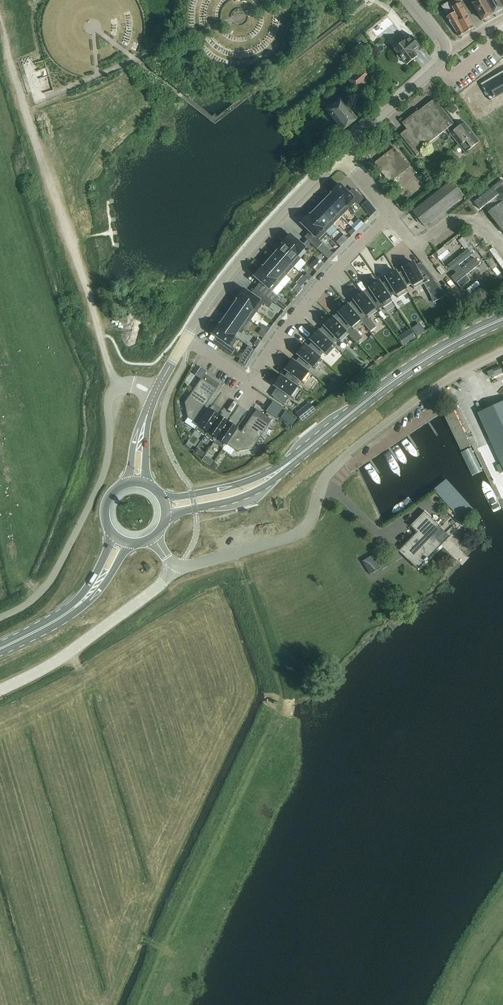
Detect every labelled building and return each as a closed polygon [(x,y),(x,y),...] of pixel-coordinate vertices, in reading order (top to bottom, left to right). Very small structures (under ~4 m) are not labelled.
[(486,0),(472,0),(483,20),(494,14),(486,0)] [(500,0),(486,0),(494,14),(502,9),(502,6),(500,0)] [(461,3),(453,8),(456,13),(465,33),(474,28),(461,3)] [(445,9),(449,16),(448,17),(460,36),(465,33),(456,13),(453,8),(452,6),(445,9)] [(418,56),(415,51),(421,46),(412,35),(406,40),(395,49),(399,54),(398,55),(397,57),(399,59),(401,59),(402,58),(407,64),(418,56)] [(345,77),(347,78),(357,91),(372,78),(362,65),(361,63),(345,77)] [(485,85),(495,102),(502,97),(502,75),(485,85)] [(340,98),(326,110),(342,130),(356,119),(340,98)] [(422,148),(447,129),(450,133),(465,153),(479,141),(464,122),(456,128),(452,124),(453,123),(434,99),(418,111),(416,109),(401,121),(407,129),(399,136),(415,157),(424,150),(422,148)] [(374,163),(390,183),(410,167),(394,147),(374,163)] [(392,182),(399,191),(402,188),(396,180),(392,182)] [(451,180),(412,211),(425,227),(464,195),(451,180)] [(499,183),(502,180),(501,180),(474,201),(480,210),(486,205),(490,211),(488,212),(502,231),(502,188),(499,183)] [(358,204),(358,203),(363,198),(354,189),(349,194),(339,184),(331,191),(348,209),(355,201),(358,204)] [(341,216),(348,209),(331,191),(331,192),(331,193),(324,200),(341,216)] [(317,208),(333,224),(341,216),(324,200),(317,208)] [(373,211),(365,200),(361,204),(369,214),(373,211)] [(325,232),(333,224),(317,208),(309,215),(308,214),(325,232)] [(318,239),(325,232),(308,214),(300,222),(311,233),(306,239),(317,249),(322,243),(318,239)] [(282,243),(300,259),(301,258),(297,255),(304,247),(289,234),(282,243)] [(293,267),(300,259),(282,243),(283,244),(276,252),(293,267)] [(328,259),(333,254),(327,248),(322,253),(328,259)] [(452,276),(457,282),(479,264),(474,258),(462,268),(459,264),(472,254),(468,249),(448,264),(456,273),(452,276)] [(286,275),(293,267),(276,252),(269,260),(286,275)] [(262,268),(279,283),(286,275),(269,260),(262,268)] [(405,274),(399,277),(405,287),(411,284),(413,289),(423,283),(433,303),(446,296),(454,305),(422,264),(415,268),(412,262),(402,267),(405,274)] [(272,291),(279,283),(262,268),(261,267),(253,275),(267,288),(272,291)] [(389,283),(382,287),(389,297),(395,293),(398,298),(407,292),(405,287),(399,277),(395,271),(385,277),(389,283)] [(373,294),(366,298),(374,307),(379,304),(382,308),(392,301),(389,297),(382,287),(378,281),(369,288),(373,294)] [(280,298),(272,291),(267,288),(263,293),(272,301),(275,304),(280,298)] [(268,306),(272,301),(263,293),(258,299),(243,289),(237,298),(236,298),(237,299),(237,298),(256,312),(263,302),(268,306)] [(355,303),(349,307),(359,319),(364,314),(367,319),(377,311),(374,307),(366,298),(362,292),(353,299),(355,303)] [(237,299),(231,307),(246,318),(250,321),(256,312),(237,298),(237,299)] [(340,315),(334,320),(336,322),(345,331),(350,326),(353,330),(362,323),(359,319),(349,307),(346,304),(338,312),(340,315)] [(246,318),(231,307),(225,316),(240,326),(246,318)] [(225,316),(219,325),(234,335),(237,330),(241,333),(244,329),(240,326),(225,316)] [(328,330),(323,335),(331,343),(336,339),(340,342),(348,334),(345,331),(336,322),(334,320),(331,317),(323,325),(328,330)] [(219,325),(218,324),(211,333),(224,342),(220,348),(232,356),(236,350),(232,347),(238,338),(234,335),(219,325)] [(314,343),(308,348),(313,352),(319,357),(324,352),(327,355),(335,347),(331,343),(323,335),(317,330),(309,339),(314,343)] [(315,369),(323,360),(319,357),(313,352),(304,344),(296,353),(301,358),(297,364),(307,371),(311,366),(315,369)] [(248,350),(243,360),(249,363),(253,353),(248,350)] [(307,371),(297,364),(291,360),(284,369),(290,373),(285,379),(296,386),(300,381),(304,383),(311,374),(307,371)] [(502,399),(502,380),(499,367),(488,371),(498,401),(502,399)] [(296,386),(285,379),(280,375),(273,385),(279,389),(273,398),(283,405),(289,396),(293,398),(300,389),(296,386)] [(205,381),(201,379),(189,396),(204,407),(216,389),(212,386),(208,384),(205,381)] [(338,386),(333,382),(329,387),(334,391),(338,386)] [(204,407),(189,396),(185,403),(187,417),(198,425),(208,410),(204,407)] [(275,417),(282,408),(278,405),(276,404),(273,401),(266,411),(275,417)] [(295,413),(302,421),(315,410),(309,402),(295,413)] [(479,413),(502,464),(502,466),(502,402),(479,413)] [(218,416),(209,409),(208,410),(198,425),(195,429),(204,436),(218,416)] [(256,417),(253,414),(241,432),(256,442),(268,424),(264,422),(260,419),(256,417)] [(227,422),(218,416),(204,436),(213,442),(227,422)] [(236,428),(227,422),(213,442),(223,448),(226,444),(236,429),(236,428)] [(241,432),(236,429),(226,444),(237,451),(251,448),(256,442),(241,432)] [(441,545),(433,537),(442,528),(442,529),(442,528),(439,525),(425,511),(410,526),(411,526),(417,532),(399,550),(398,550),(409,561),(409,560),(418,569),(426,561),(429,559),(428,558),(441,545)] [(227,528),(208,531),(209,537),(228,534),(227,528)] [(366,589),(382,580),(372,561),(363,566),(365,568),(358,572),(366,589)] [(400,569),(404,575),(412,570),(409,564),(400,569)]
